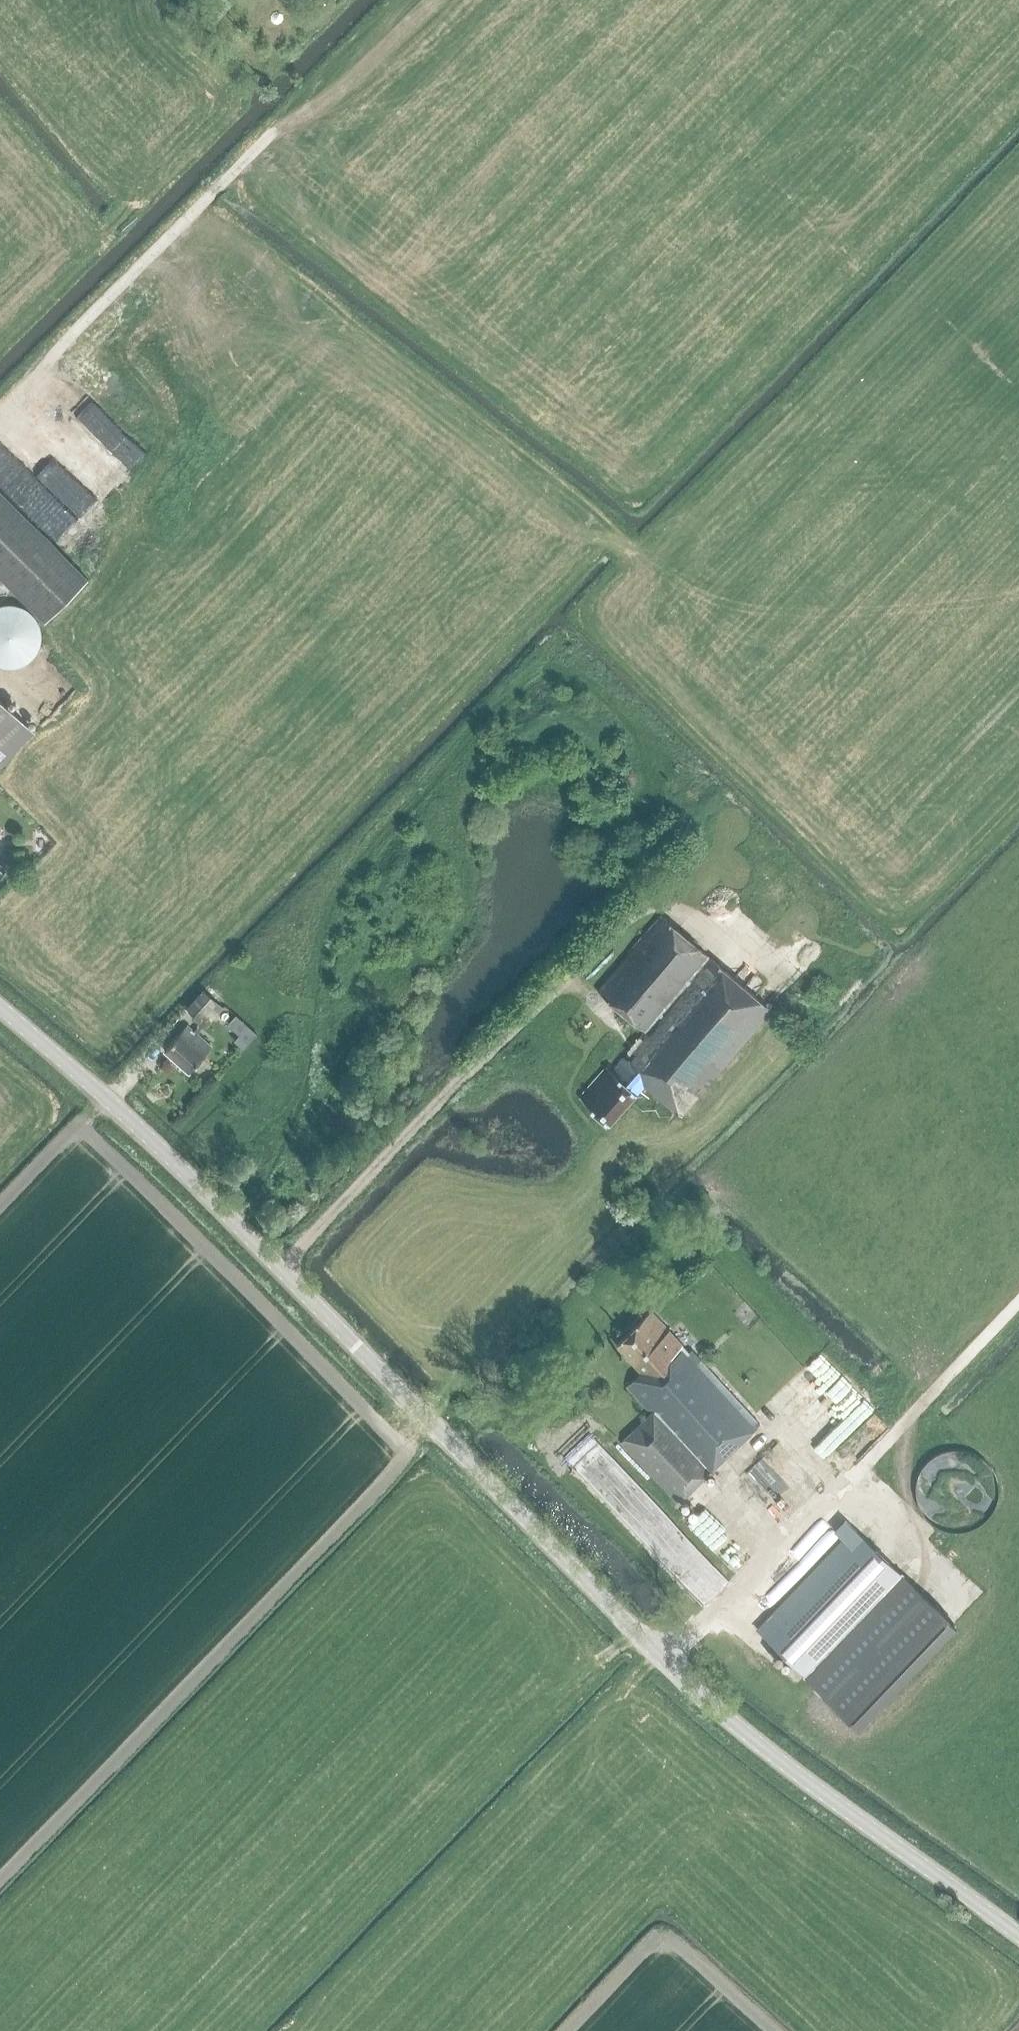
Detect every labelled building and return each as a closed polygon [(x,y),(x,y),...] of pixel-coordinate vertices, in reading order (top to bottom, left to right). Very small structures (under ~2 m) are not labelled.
[(101,473),(117,486),(132,468),(116,454),(101,473)] [(34,615),(42,624),(86,580),(0,492),(0,581),(31,613),(29,611),(26,609),(24,608),(21,607),(18,606),(15,605),(11,605),(8,605),(5,605),(2,606),(0,606),(0,667),(3,668),(7,668),(10,669),(13,668),(16,668),(19,667),(22,666),(25,665),(28,663),(30,661),(33,659),(35,656),(37,654),(38,651),(39,648),(40,645),(41,642),(42,639),(42,636),(41,633),(41,629),(40,626),(39,623),(37,621),(36,618),(34,615)] [(79,525),(59,544),(66,552),(87,533),(79,525)] [(33,729),(0,697),(0,763),(33,729)] [(658,913),(592,986),(640,1030),(623,1049),(628,1053),(624,1057),(622,1056),(611,1069),(605,1063),(577,1094),(605,1120),(640,1080),(676,1112),(767,1011),(658,913)] [(219,1004),(203,990),(187,1009),(202,1023),(219,1004)] [(247,1026),(239,1035),(249,1043),(257,1034),(247,1026)] [(187,1027),(164,1054),(188,1075),(212,1049),(187,1027)] [(693,1356),(691,1358),(653,1315),(616,1347),(638,1372),(623,1385),(649,1414),(617,1442),(634,1461),(673,1506),(759,1432),(693,1356)] [(779,1613),(759,1633),(805,1677),(857,1726),(954,1625),(856,1532),(844,1520),(833,1531),(842,1540),(775,1610),(779,1613)]
